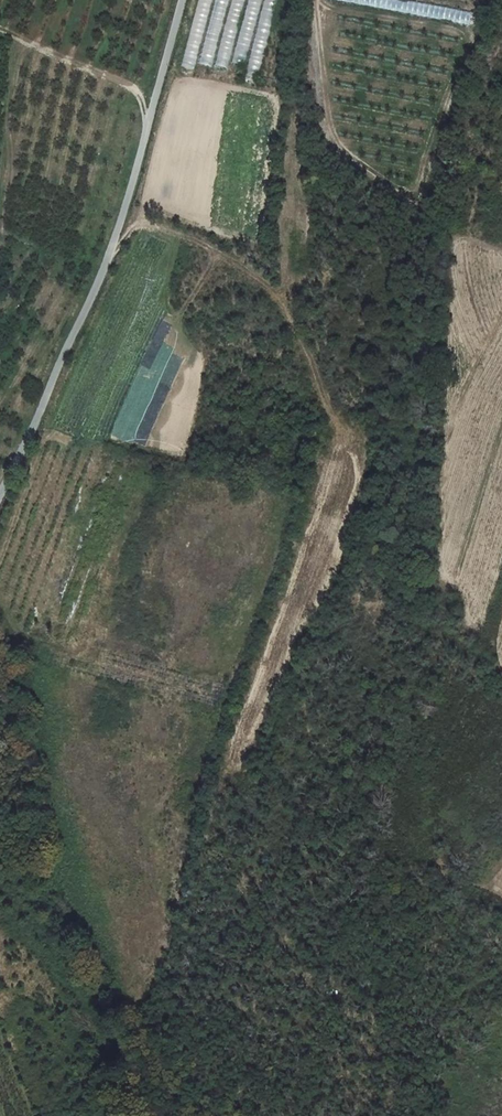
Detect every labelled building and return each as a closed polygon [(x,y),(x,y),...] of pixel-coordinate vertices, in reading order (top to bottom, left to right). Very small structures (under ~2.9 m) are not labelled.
[(181,66),(194,70),(212,0),(198,0),(181,66)] [(212,66),(229,0),(215,0),(199,63),(212,66)] [(227,68),(245,0),(232,0),(215,64),(227,68)] [(232,63),(242,65),(260,0),(249,0),(232,63)] [(277,0),(266,0),(246,75),(256,78),(277,0)] [(473,26),(476,13),(408,0),(336,0),(473,26)]
